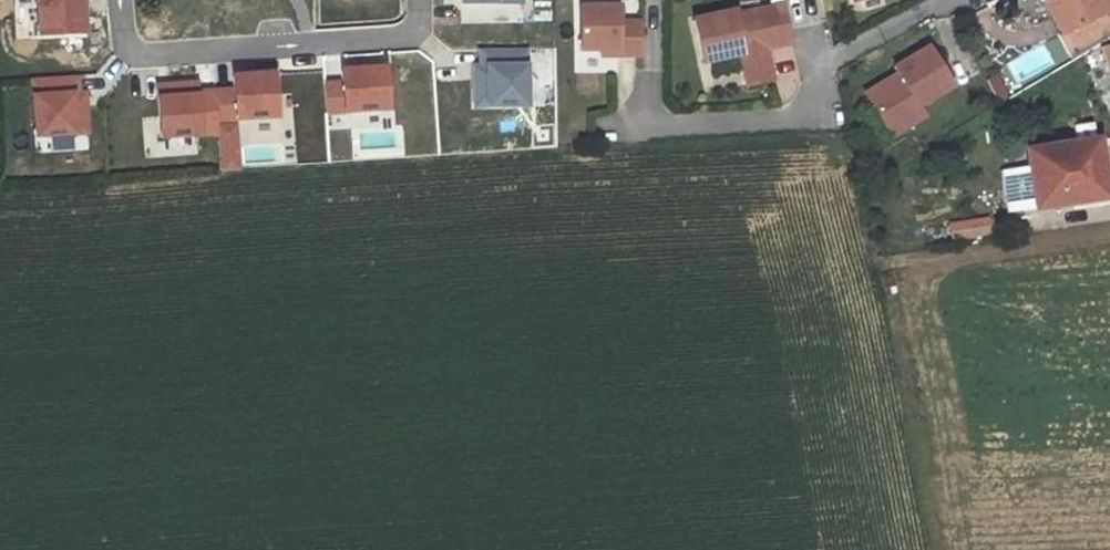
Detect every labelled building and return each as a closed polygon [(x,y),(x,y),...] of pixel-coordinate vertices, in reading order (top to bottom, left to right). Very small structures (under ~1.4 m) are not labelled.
[(33,37),(87,36),(86,0),(32,0),(33,37)] [(1065,32),(1104,9),(1109,6),(1105,0),(1046,0),(1065,32)] [(732,9),(690,18),(699,60),(737,52),(743,84),(768,78),(763,53),(757,55),(755,48),(788,41),(785,25),(781,3),(733,12),(732,9)] [(644,56),(643,21),(620,21),(620,6),(581,6),(582,51),(603,50),(620,50),(620,56),(644,56)] [(1092,40),(1109,30),(1109,18),(1104,9),(1065,32),(1060,35),(1071,53),(1092,40)] [(951,85),(928,46),(892,67),(898,77),(866,95),(889,135),(921,116),(915,106),(951,85)] [(1101,49),(1109,76),(1109,46),(1101,49)] [(479,64),(470,64),(470,109),(528,109),(527,48),(478,48),(479,64)] [(386,65),(339,68),(339,80),(323,81),(325,117),(389,113),(386,65)] [(275,70),(230,74),(232,88),(200,90),(199,80),(155,84),(160,141),(217,136),(220,172),(241,170),(237,122),(279,119),(275,70)] [(80,76),(29,79),(33,138),(90,135),(88,88),(80,89),(80,76)] [(1096,141),(1028,150),(1036,210),(1104,200),(1096,141)] [(999,169),(1004,213),(1029,210),(1025,167),(999,169)]
